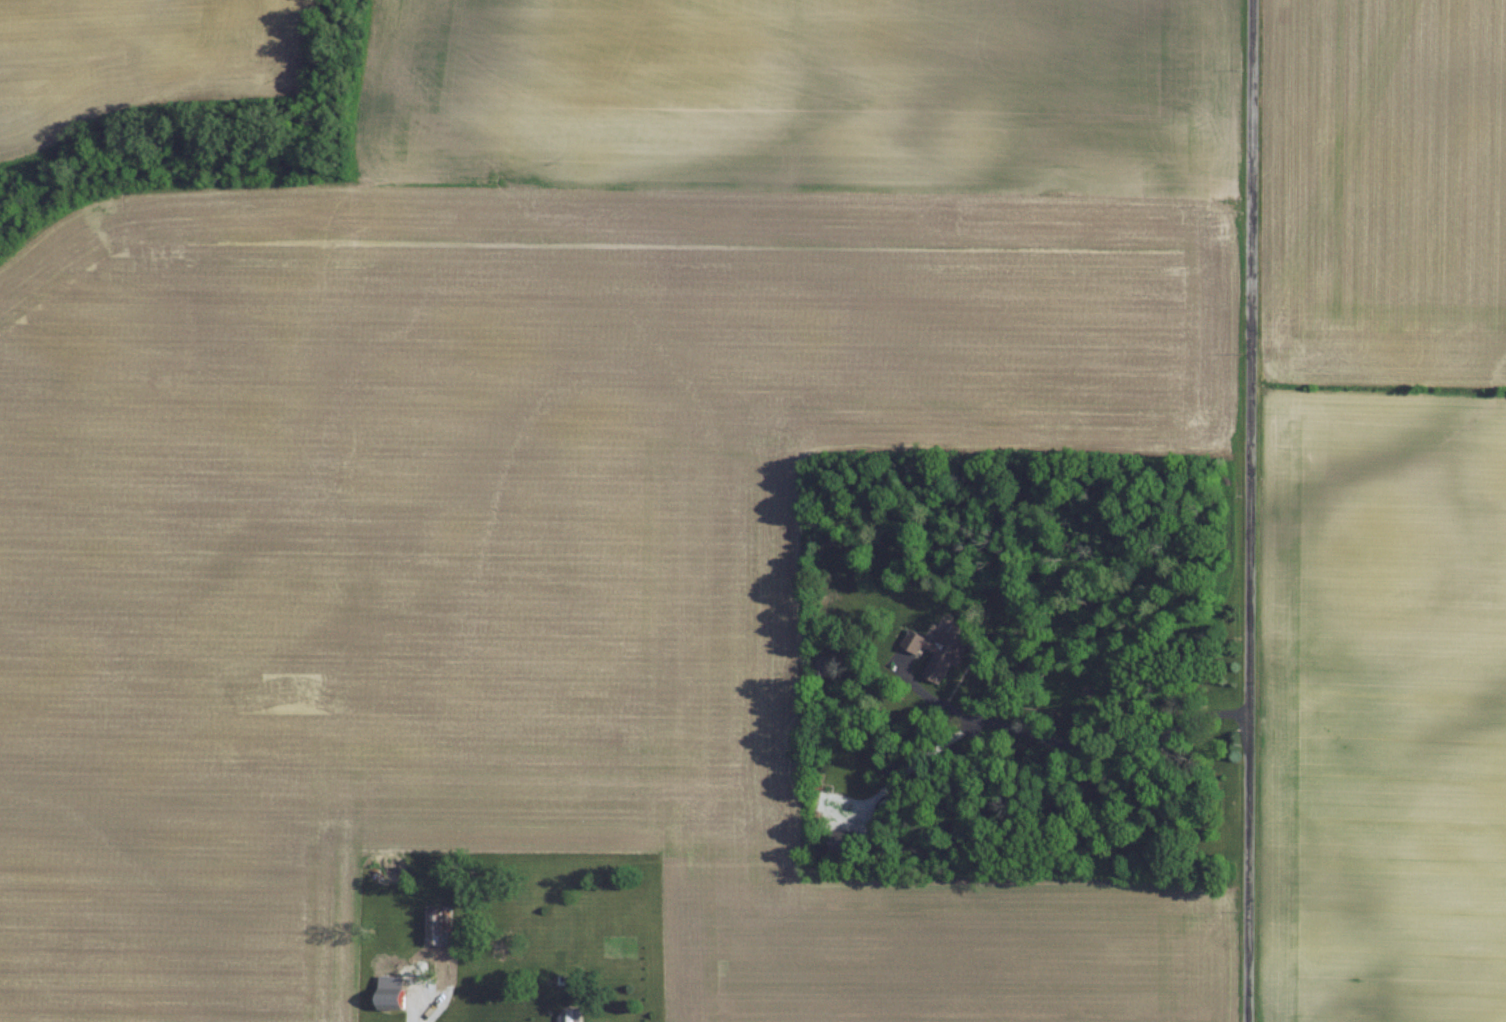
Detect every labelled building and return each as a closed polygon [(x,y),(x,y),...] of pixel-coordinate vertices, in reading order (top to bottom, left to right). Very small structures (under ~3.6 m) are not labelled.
[(428,944),(444,944),(444,910),(428,910),(428,944)] [(381,1009),(411,1009),(411,984),(381,984),(381,1009)]
